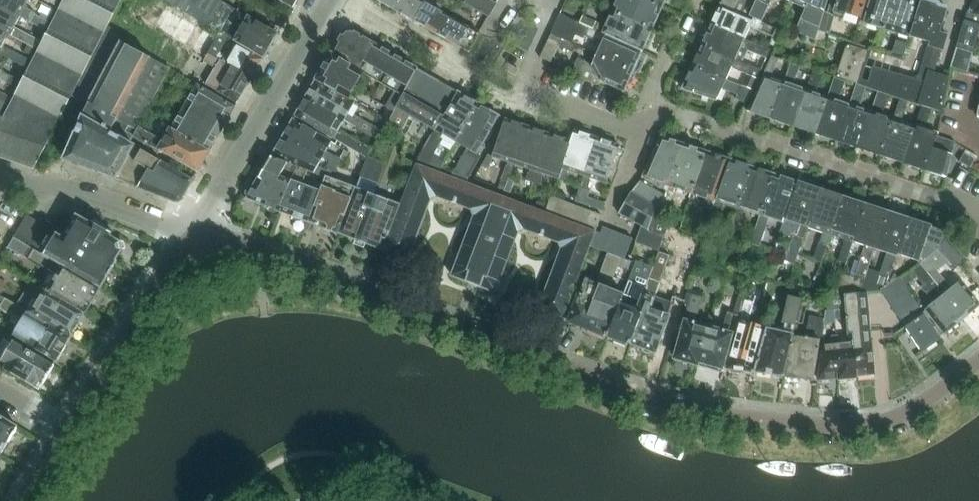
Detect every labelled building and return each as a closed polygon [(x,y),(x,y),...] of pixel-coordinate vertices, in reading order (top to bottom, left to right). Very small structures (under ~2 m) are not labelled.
[(0,123),(0,153),(2,154),(2,155),(5,156),(5,155),(17,159),(17,160),(21,161),(21,160),(33,164),(33,165),(34,165),(34,166),(35,166),(36,166),(40,157),(71,96),(107,26),(121,0),(63,0),(13,98),(10,104),(3,117),(0,123)] [(21,16),(44,29),(49,21),(25,8),(29,0),(0,0),(0,4),(21,16)] [(220,33),(207,55),(213,58),(226,36),(234,40),(255,53),(264,58),(264,57),(264,56),(273,40),(276,34),(277,34),(278,33),(253,19),(248,16),(232,6),(228,4),(221,0),(164,0),(220,33)] [(397,10),(415,20),(418,22),(429,4),(423,0),(380,0),(397,10)] [(429,4),(439,10),(441,5),(432,0),(423,0),(429,4)] [(496,2),(492,0),(466,0),(464,2),(489,17),(491,14),(490,13),(495,5),(496,5),(497,3),(496,2)] [(612,10),(652,29),(662,7),(647,0),(616,0),(612,10)] [(721,3),(730,7),(735,9),(750,15),(754,4),(745,0),(722,0),(721,3)] [(749,15),(763,21),(772,0),(756,0),(754,4),(750,15),(749,15)] [(818,30),(827,0),(789,0),(806,7),(797,26),(802,33),(815,39),(818,30)] [(831,0),(822,31),(830,33),(835,16),(843,19),(844,16),(845,16),(846,13),(860,18),(865,0),(831,0)] [(864,22),(908,36),(917,7),(919,0),(870,0),(864,22)] [(910,37),(928,42),(917,78),(925,80),(928,70),(929,70),(932,63),(935,50),(936,49),(944,51),(949,34),(939,31),(944,17),(946,7),(938,5),(938,3),(937,3),(936,0),(921,0),(918,8),(910,37)] [(970,11),(967,10),(956,48),(974,52),(978,34),(978,0),(973,0),(970,11)] [(735,9),(730,7),(721,3),(720,5),(719,9),(718,8),(712,23),(746,38),(750,27),(773,37),(777,27),(763,21),(749,15),(750,15),(735,9)] [(10,35),(27,44),(35,48),(39,40),(15,27),(21,16),(0,4),(0,29),(10,35)] [(429,4),(418,22),(452,42),(453,41),(468,50),(467,50),(468,51),(469,52),(480,34),(479,33),(478,33),(464,25),(463,24),(459,22),(439,10),(429,4)] [(633,47),(642,51),(652,29),(612,10),(602,32),(633,47)] [(171,68),(138,51),(122,42),(134,19),(124,14),(115,30),(107,26),(71,96),(88,104),(83,114),(112,131),(118,120),(129,126),(127,131),(133,135),(139,126),(148,109),(171,68)] [(633,71),(642,51),(633,47),(602,32),(594,29),(579,23),(570,18),(560,14),(559,15),(560,15),(556,24),(555,23),(551,32),(571,42),(575,34),(583,37),(584,35),(599,42),(600,40),(602,41),(596,54),(633,71)] [(579,23),(594,29),(597,21),(583,15),(579,23)] [(767,48),(746,38),(712,23),(711,25),(709,29),(708,32),(705,32),(701,41),(702,43),(702,44),(736,59),(741,47),(757,54),(767,58),(771,49),(767,48)] [(25,67),(29,59),(4,46),(10,35),(0,29),(0,54),(25,67)] [(342,34),(331,53),(340,58),(359,69),(364,61),(374,43),(354,31),(347,30),(342,34)] [(551,62),(551,61),(555,53),(559,45),(573,51),(576,45),(571,42),(551,32),(540,57),(541,58),(541,57),(550,61),(550,62),(551,62)] [(226,36),(213,58),(251,80),(264,58),(255,53),(234,40),(226,36)] [(895,40),(890,55),(903,59),(904,57),(902,57),(906,44),(906,43),(895,40)] [(848,42),(838,76),(857,82),(863,62),(865,62),(869,48),(852,43),(848,42)] [(364,61),(359,69),(365,72),(364,72),(379,81),(383,75),(384,75),(395,55),(374,43),(364,61)] [(27,44),(24,51),(31,55),(35,48),(27,44)] [(761,69),(736,59),(702,44),(701,46),(702,46),(700,50),(699,50),(693,64),(727,79),(732,68),(748,74),(758,78),(761,70),(761,69)] [(974,52),(956,48),(950,68),(968,73),(974,52)] [(331,53),(316,79),(325,84),(350,98),(355,89),(364,72),(365,72),(359,69),(340,58),(331,53)] [(582,66),(578,74),(578,75),(599,84),(601,81),(624,91),(627,85),(631,83),(634,77),(632,73),(633,71),(596,54),(592,63),(584,60),(582,66)] [(205,84),(229,97),(237,102),(251,80),(213,58),(207,55),(204,61),(215,67),(205,84)] [(383,75),(379,81),(381,82),(383,83),(395,90),(403,95),(407,86),(406,86),(412,76),(417,68),(395,55),(384,75),(383,75)] [(778,58),(772,56),(763,74),(747,110),(771,118),(784,80),(772,77),(778,58)] [(806,87),(794,83),(800,66),(790,62),(784,80),(771,118),(793,126),(806,87)] [(749,98),(752,90),(743,86),(727,79),(693,64),(692,67),(692,68),(691,71),(690,71),(682,89),(716,100),(723,88),(733,93),(739,94),(749,98)] [(6,82),(11,75),(4,71),(4,70),(0,68),(0,79),(6,82)] [(390,119),(387,125),(400,133),(410,116),(435,130),(444,116),(418,101),(419,98),(418,97),(431,76),(428,74),(427,75),(420,70),(420,69),(417,68),(412,76),(406,86),(407,86),(403,95),(394,111),(390,119)] [(875,68),(869,87),(878,90),(889,94),(900,97),(908,100),(918,103),(922,105),(933,108),(942,110),(943,111),(950,76),(929,70),(928,70),(925,80),(917,78),(917,79),(917,81),(875,68)] [(828,94),(817,91),(824,74),(813,70),(806,87),(793,126),(815,133),(828,94)] [(11,75),(6,82),(15,87),(19,79),(11,75)] [(431,76),(418,97),(419,98),(432,105),(444,83),(441,82),(433,78),(434,77),(431,76)] [(834,76),(828,94),(815,133),(837,141),(850,102),(840,98),(845,80),(834,76)] [(316,79),(306,97),(344,121),(378,140),(382,133),(351,114),(350,115),(348,114),(355,102),(350,98),(325,84),(316,79)] [(444,83),(432,105),(446,112),(453,100),(458,91),(455,89),(454,90),(447,86),(447,85),(444,83)] [(856,83),(850,102),(837,141),(859,148),(872,109),(858,105),(859,102),(862,103),(867,87),(856,83)] [(186,101),(184,105),(223,128),(235,106),(227,101),(197,84),(186,101)] [(395,90),(385,106),(394,111),(403,95),(395,90)] [(10,104),(13,98),(0,91),(0,100),(10,104)] [(453,100),(446,112),(444,116),(435,130),(425,148),(416,163),(428,167),(444,136),(456,142),(479,103),(458,91),(453,100)] [(872,109),(859,148),(881,155),(894,117),(883,113),(889,94),(878,91),(872,109)] [(298,110),(295,115),(304,120),(367,157),(368,155),(372,148),(340,129),(344,121),(306,97),(298,110)] [(881,155),(903,163),(916,124),(902,119),(907,101),(900,98),(894,117),(881,155)] [(3,117),(10,104),(0,100),(0,116),(3,117)] [(452,172),(467,178),(481,154),(477,153),(495,124),(500,116),(479,103),(456,142),(467,148),(452,172)] [(174,122),(171,127),(201,145),(210,150),(223,128),(184,105),(174,122)] [(916,124),(903,163),(925,170),(936,135),(938,131),(926,127),(933,108),(922,105),(916,124)] [(68,150),(65,159),(114,178),(116,179),(118,175),(124,179),(123,182),(124,182),(125,181),(138,186),(138,187),(176,201),(182,199),(194,179),(138,147),(138,146),(130,141),(112,131),(83,114),(79,125),(80,125),(77,132),(76,131),(68,150)] [(505,118),(492,156),(508,161),(507,165),(506,164),(504,172),(511,175),(515,163),(528,123),(527,126),(505,118)] [(285,132),(284,134),(318,153),(324,156),(323,157),(331,161),(334,163),(341,165),(341,166),(342,165),(344,160),(341,158),(341,157),(327,150),(332,141),(302,124),(293,119),(293,120),(285,132)] [(118,120),(112,131),(130,141),(133,136),(133,135),(127,131),(129,126),(118,120)] [(528,123),(515,163),(530,169),(529,172),(528,172),(526,180),(533,182),(550,131),(550,130),(549,133),(528,126),(529,123),(528,123)] [(133,135),(133,136),(188,167),(196,171),(197,172),(198,171),(197,170),(199,166),(200,167),(201,166),(201,165),(202,163),(208,152),(209,151),(210,150),(201,145),(171,127),(169,126),(162,139),(139,126),(133,135)] [(574,130),(571,140),(559,178),(558,179),(566,181),(568,174),(567,173),(568,170),(584,175),(598,135),(597,135),(596,137),(574,130)] [(550,131),(533,182),(540,184),(542,177),(542,176),(543,173),(559,178),(571,140),(550,133),(551,131),(550,131)] [(272,155),(271,156),(288,163),(297,166),(298,166),(327,176),(330,177),(331,173),(332,172),(327,169),(319,165),(323,157),(324,156),(318,153),(284,134),(282,138),(275,150),(272,155)] [(606,182),(610,172),(619,145),(597,137),(598,135),(584,175),(580,186),(588,189),(590,181),(589,180),(590,177),(606,182)] [(946,177),(955,142),(936,135),(925,170),(946,177)] [(661,136),(655,149),(643,177),(652,181),(669,187),(680,153),(683,143),(661,136)] [(669,187),(675,189),(692,194),(706,151),(683,143),(680,153),(669,187)] [(706,151),(692,194),(706,199),(699,221),(707,224),(711,214),(726,168),(729,159),(706,151)] [(970,166),(975,157),(965,151),(960,160),(970,166)] [(387,240),(401,203),(383,197),(383,193),(378,191),(375,193),(384,167),(384,165),(383,163),(381,161),(379,159),(378,159),(368,155),(367,157),(364,166),(360,174),(356,187),(342,223),(338,232),(339,233),(341,234),(341,233),(355,239),(355,240),(356,240),(357,240),(358,239),(359,238),(364,240),(364,241),(364,243),(365,243),(366,244),(367,243),(381,248),(381,249),(382,249),(383,249),(387,240)] [(288,163),(271,156),(264,169),(263,169),(263,170),(280,176),(281,175),(284,169),(288,163)] [(729,159),(726,168),(711,214),(720,217),(725,203),(738,207),(739,208),(753,167),(729,159)] [(331,161),(327,169),(332,172),(341,165),(334,163),(331,161)] [(288,163),(284,169),(294,173),(297,166),(288,163)] [(476,285),(478,286),(478,285),(494,291),(495,291),(517,232),(521,230),(524,229),(559,242),(560,245),(561,248),(539,308),(540,308),(540,309),(562,317),(563,317),(567,308),(579,276),(587,253),(596,230),(597,231),(603,214),(551,196),(545,211),(428,167),(416,163),(401,203),(387,240),(383,249),(384,250),(393,253),(407,258),(408,259),(430,199),(433,198),(437,196),(471,209),(473,212),(474,215),(452,275),(453,275),(453,276),(469,282),(470,283),(470,282),(471,283),(471,282),(474,283),(476,283),(475,284),(476,285)] [(294,173),(292,179),(293,179),(302,183),(308,170),(298,166),(297,166),(294,173)] [(775,174),(753,167),(739,208),(738,207),(728,235),(738,238),(747,211),(760,215),(761,215),(775,174)] [(262,170),(263,171),(254,185),(249,186),(245,193),(247,197),(246,198),(248,199),(263,204),(263,205),(265,209),(274,211),(278,211),(278,210),(279,210),(293,179),(292,179),(281,175),(280,176),(263,170),(262,170)] [(784,223),(785,220),(795,191),(798,182),(775,174),(761,215),(760,215),(751,243),(760,246),(769,218),(784,223)] [(337,232),(338,232),(342,223),(356,187),(330,177),(327,176),(326,178),(321,190),(313,212),(309,221),(322,227),(337,233),(337,232)] [(321,176),(317,186),(317,188),(320,190),(321,190),(326,178),(321,176)] [(317,188),(316,188),(302,183),(293,179),(279,210),(308,221),(320,190),(317,188)] [(508,180),(504,190),(510,192),(514,182),(508,180)] [(631,192),(632,193),(640,197),(656,206),(659,207),(659,206),(661,201),(663,195),(640,181),(631,192)] [(808,227),(807,227),(817,198),(820,189),(798,182),(795,191),(785,220),(801,225),(800,229),(796,228),(794,233),(787,253),(784,260),(795,264),(799,253),(808,227)] [(580,186),(575,201),(585,204),(590,189),(588,189),(580,186)] [(831,235),(843,197),(820,189),(817,198),(807,227),(808,227),(823,232),(816,253),(814,260),(821,263),(825,253),(828,245),(831,235)] [(631,192),(619,214),(641,226),(648,230),(653,215),(656,206),(640,197),(632,193),(631,192)] [(840,253),(838,260),(846,263),(853,242),(862,213),(865,204),(843,197),(831,235),(845,239),(840,253)] [(843,295),(857,293),(860,293),(868,268),(873,253),(884,220),(887,211),(865,204),(862,213),(853,242),(865,245),(855,276),(842,273),(834,296),(843,295)] [(897,256),(897,254),(897,253),(906,228),(909,218),(887,211),(884,220),(873,253),(868,268),(880,271),(886,253),(897,256)] [(63,213),(46,244),(50,247),(56,236),(59,232),(65,235),(74,219),(63,213)] [(27,214),(15,236),(25,242),(26,242),(39,221),(27,214)] [(42,242),(37,250),(42,253),(44,255),(100,287),(101,287),(116,261),(115,260),(119,253),(121,249),(120,241),(118,240),(109,235),(111,232),(92,221),(91,223),(77,215),(74,219),(65,235),(59,232),(56,236),(50,247),(46,244),(42,242)] [(641,226),(635,242),(653,249),(659,251),(664,239),(670,224),(653,215),(648,230),(641,226)] [(897,253),(897,254),(918,261),(919,263),(932,254),(937,249),(939,247),(945,232),(931,227),(931,226),(909,218),(906,228),(897,253)] [(39,221),(26,242),(28,243),(27,244),(35,249),(37,250),(42,242),(50,227),(39,221)] [(597,231),(592,245),(626,258),(634,237),(604,226),(602,232),(597,231)] [(15,237),(8,248),(17,253),(49,270),(40,285),(85,312),(86,312),(100,287),(44,255),(42,253),(37,250),(35,249),(27,244),(15,237)] [(939,247),(937,249),(941,253),(946,258),(954,250),(945,241),(939,247)] [(918,264),(962,318),(978,305),(978,301),(961,279),(954,286),(951,288),(935,268),(946,258),(941,253),(937,249),(932,254),(919,263),(918,264)] [(954,250),(946,258),(951,263),(959,255),(954,250)] [(582,325),(581,329),(583,325),(589,327),(588,331),(586,330),(585,331),(586,331),(587,332),(606,339),(608,335),(611,325),(620,303),(624,294),(610,288),(621,258),(608,253),(597,282),(581,324),(582,325)] [(959,255),(951,263),(956,267),(964,260),(959,255)] [(913,268),(911,269),(916,276),(923,285),(920,287),(924,292),(925,292),(933,302),(925,309),(938,324),(944,332),(943,333),(962,318),(918,264),(913,268)] [(634,333),(630,343),(641,347),(641,348),(642,349),(642,350),(643,351),(644,352),(645,352),(645,353),(646,353),(647,353),(648,353),(649,353),(650,353),(651,353),(652,352),(653,352),(653,351),(655,352),(658,343),(665,324),(664,323),(666,319),(667,319),(668,315),(667,315),(672,302),(656,296),(665,271),(654,267),(653,267),(643,294),(642,293),(637,309),(642,311),(634,333)] [(892,268),(886,286),(898,278),(892,268)] [(911,269),(899,277),(904,285),(916,276),(911,269)] [(787,286),(790,276),(786,275),(779,279),(778,283),(787,286)] [(567,308),(563,317),(575,322),(573,326),(575,327),(577,323),(581,324),(597,282),(579,276),(567,308)] [(896,312),(905,327),(924,314),(904,285),(899,277),(898,278),(886,286),(880,289),(882,292),(896,312)] [(2,295),(9,283),(0,278),(0,294),(2,295)] [(611,325),(608,335),(615,337),(614,341),(625,345),(627,341),(630,343),(634,333),(642,311),(637,309),(642,293),(645,286),(629,280),(624,294),(620,303),(611,325)] [(767,281),(764,294),(773,297),(776,284),(767,281)] [(85,312),(40,285),(39,284),(24,309),(71,337),(81,321),(80,320),(85,312)] [(857,293),(843,295),(844,310),(845,319),(847,334),(847,342),(853,342),(855,365),(856,375),(874,374),(874,373),(871,341),(867,292),(860,293),(857,293)] [(680,340),(675,359),(696,365),(707,324),(696,322),(703,297),(687,293),(685,301),(685,303),(684,303),(687,306),(679,334),(678,334),(678,335),(681,336),(680,340)] [(767,328),(754,371),(783,375),(802,299),(788,295),(781,322),(784,323),(782,331),(767,328)] [(828,296),(827,311),(834,310),(844,310),(843,295),(834,296),(828,296)] [(738,297),(733,313),(741,315),(745,300),(744,300),(745,299),(738,297)] [(71,337),(24,309),(6,298),(0,309),(13,316),(10,321),(18,326),(13,335),(56,360),(55,361),(56,362),(71,338),(71,337)] [(737,330),(726,368),(730,368),(732,371),(740,372),(743,370),(751,371),(765,325),(764,325),(765,319),(756,316),(754,322),(749,321),(754,302),(745,300),(741,315),(740,318),(739,318),(735,330),(737,330)] [(824,318),(823,320),(835,319),(834,310),(827,311),(824,311),(824,318)] [(844,310),(834,310),(835,319),(845,319),(844,310)] [(707,324),(696,365),(713,369),(714,365),(721,367),(720,371),(721,372),(723,367),(733,329),(735,330),(739,318),(740,318),(741,315),(733,313),(727,311),(722,328),(707,324)] [(939,336),(924,314),(905,327),(921,350),(925,346),(926,347),(934,341),(941,336),(940,335),(939,336)] [(794,336),(784,375),(814,379),(820,339),(821,339),(823,320),(824,318),(810,315),(805,337),(794,336)] [(54,365),(3,334),(0,339),(0,369),(4,371),(6,369),(35,387),(39,381),(43,383),(54,365)] [(823,344),(818,380),(838,377),(838,343),(837,334),(832,335),(832,341),(834,341),(834,343),(823,344)] [(847,334),(837,334),(838,343),(838,377),(838,380),(857,378),(856,375),(855,365),(853,342),(847,342),(847,334)] [(8,441),(9,441),(17,428),(16,427),(17,425),(0,415),(0,454),(8,441)]
